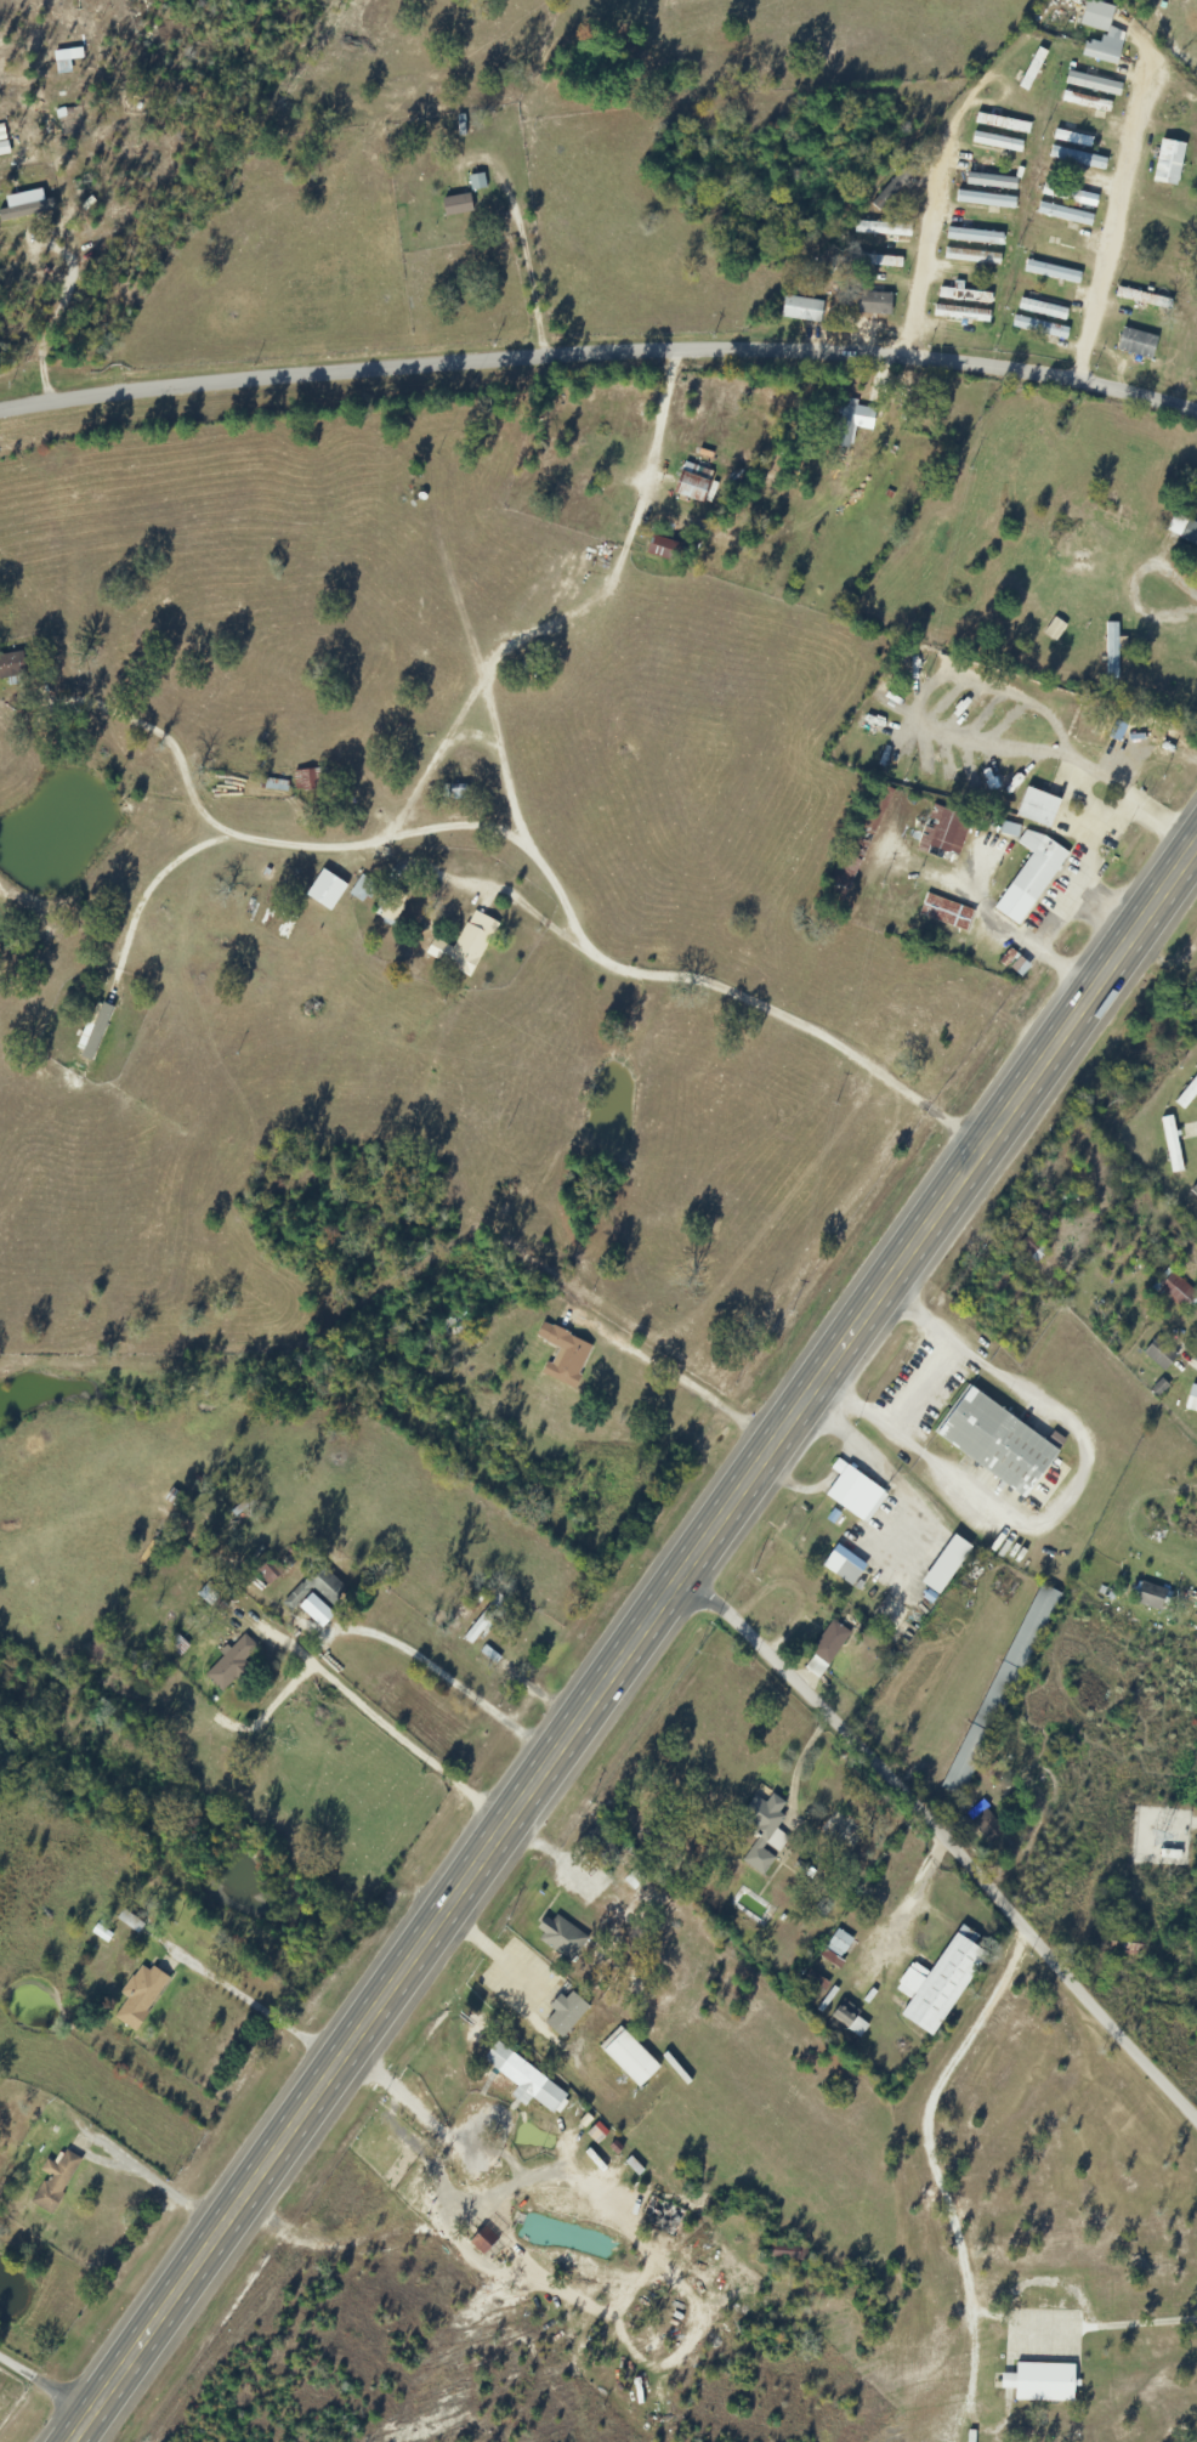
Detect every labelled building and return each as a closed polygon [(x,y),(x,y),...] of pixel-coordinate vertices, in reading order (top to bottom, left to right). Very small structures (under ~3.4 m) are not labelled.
[(1115,67),(1124,33),(1107,29),(1113,7),(1086,0),(1085,0),(1078,26),(1102,33),(1099,46),(1084,42),(1080,57),(1115,67)] [(1017,88),(1028,94),(1047,54),(1036,49),(1017,88)] [(1122,86),(1067,72),(1064,84),(1119,98),(1122,86)] [(1110,105),(1064,93),(1061,102),(1108,114),(1110,105)] [(974,124),(1028,136),(1030,126),(976,114),(974,124)] [(1052,140),(1088,149),(1090,140),(1054,131),(1052,140)] [(1021,143),(972,135),(971,146),(1019,154),(1021,143)] [(1152,184),(1176,187),(1182,145),(1158,141),(1152,184)] [(1105,159),(1051,149),(1049,160),(1103,170),(1105,159)] [(914,169),(903,162),(872,208),(883,215),(914,169)] [(1016,179),(965,175),(965,187),(1015,191),(1016,179)] [(1094,209),(1097,198),(1042,184),(1039,195),(1094,209)] [(1014,199),(955,193),(954,204),(1013,210),(1014,199)] [(471,215),(468,196),(440,199),(442,218),(471,215)] [(1092,216),(1038,204),(1035,215),(1090,227),(1092,216)] [(909,238),(910,226),(853,223),(852,235),(909,238)] [(1001,244),(1001,233),(945,231),(944,242),(1001,244)] [(999,254),(943,252),(943,263),(999,265),(999,254)] [(853,265),(899,269),(900,260),(854,256),(853,265)] [(1080,274),(1026,262),(1023,273),(1077,285),(1080,274)] [(962,284),(952,283),(951,290),(938,289),(937,300),(991,305),(992,295),(962,292),(962,284)] [(1170,301),(1116,289),(1114,298),(1167,311),(1170,301)] [(841,316),(889,316),(889,294),(841,294),(841,316)] [(822,302),(782,298),(780,320),(820,324),(822,302)] [(1068,311),(1019,299),(1016,310),(1066,322),(1068,311)] [(960,321),(959,328),(976,329),(976,324),(987,324),(988,311),(932,308),(932,319),(960,321)] [(1011,329),(1065,340),(1068,329),(1013,318),(1011,329)] [(1157,339),(1122,328),(1115,350),(1150,362),(1157,339)] [(852,450),(857,405),(838,403),(833,448),(852,450)] [(701,505),(708,482),(676,472),(669,495),(701,505)] [(1173,516),(1165,533),(1196,548),(1196,527),(1173,516)] [(1044,634),(1054,641),(1063,628),(1053,621),(1044,634)] [(1107,679),(1118,679),(1116,641),(1106,641),(1107,679)] [(25,676),(21,653),(0,657),(0,680),(25,676)] [(1060,802),(1025,788),(1014,816),(1049,830),(1060,802)] [(915,852),(954,865),(970,820),(930,806),(915,852)] [(998,835),(1015,841),(1019,829),(1002,823),(998,835)] [(1030,854),(1009,887),(1035,904),(1067,856),(1025,828),(1015,844),(1030,854)] [(917,916),(965,934),(973,913),(925,895),(917,916)] [(496,925),(471,912),(451,950),(432,940),(423,956),(468,979),(496,925)] [(1181,1315),(1196,1300),(1196,1299),(1169,1270),(1152,1286),(1181,1315)] [(591,1348),(542,1324),(534,1340),(555,1351),(543,1377),(571,1391),(591,1348)] [(1177,1358),(1156,1338),(1142,1354),(1163,1373),(1177,1358)] [(1189,1387),(1183,1413),(1196,1416),(1196,1389),(1189,1387)] [(1024,1500),(1057,1451),(966,1390),(933,1439),(1024,1500)] [(864,1524),(884,1493),(836,1462),(831,1470),(839,1475),(824,1498),(864,1524)] [(1196,1545),(1196,1544),(1196,1516),(1189,1508),(1173,1524),(1196,1545)] [(918,1584),(937,1597),(970,1548),(951,1536),(918,1584)] [(861,1574),(843,1561),(833,1575),(851,1589),(861,1574)] [(280,1604),(290,1613),(311,1591),(328,1608),(344,1591),(318,1565),(280,1604)] [(197,1596),(211,1609),(222,1598),(208,1584),(197,1596)] [(1169,1593),(1139,1584),(1133,1605),(1163,1614),(1169,1593)] [(963,1800),(1057,1594),(1035,1585),(941,1790),(963,1800)] [(506,1605),(498,1597),(461,1638),(469,1646),(506,1605)] [(800,1665),(816,1679),(850,1636),(834,1623),(800,1665)] [(202,1675),(222,1696),(249,1669),(241,1662),(255,1648),(241,1635),(202,1675)] [(166,1645),(172,1651),(181,1643),(174,1637),(166,1645)] [(108,1649),(92,1639),(78,1660),(93,1670),(108,1649)] [(762,1876),(775,1856),(776,1857),(786,1840),(771,1830),(786,1806),(769,1795),(764,1805),(752,1797),(736,1821),(759,1835),(742,1863),(762,1876)] [(990,1845),(1005,1831),(979,1803),(964,1817),(990,1845)] [(545,1920),(532,1941),(571,1964),(587,1938),(553,1918),(550,1923),(545,1920)] [(986,1948),(955,1930),(929,1975),(909,1963),(893,1991),(907,2000),(896,2018),(932,2039),(986,1948)] [(850,1941),(835,1931),(823,1950),(838,1960),(850,1941)] [(126,2000),(113,2019),(133,2032),(167,1981),(141,1963),(119,1995),(126,2000)] [(840,2027),(855,2016),(844,2002),(829,2014),(840,2027)] [(658,2069),(618,2028),(596,2050),(637,2090),(658,2069)] [(53,2166),(44,2161),(38,2172),(44,2176),(29,2205),(51,2216),(79,2160),(61,2150),(53,2166)] [(673,2235),(683,2213),(648,2196),(638,2218),(673,2235)] [(1012,2402),(1072,2403),(1072,2366),(1013,2365),(1013,2376),(999,2375),(999,2389),(1012,2390),(1012,2402)]
